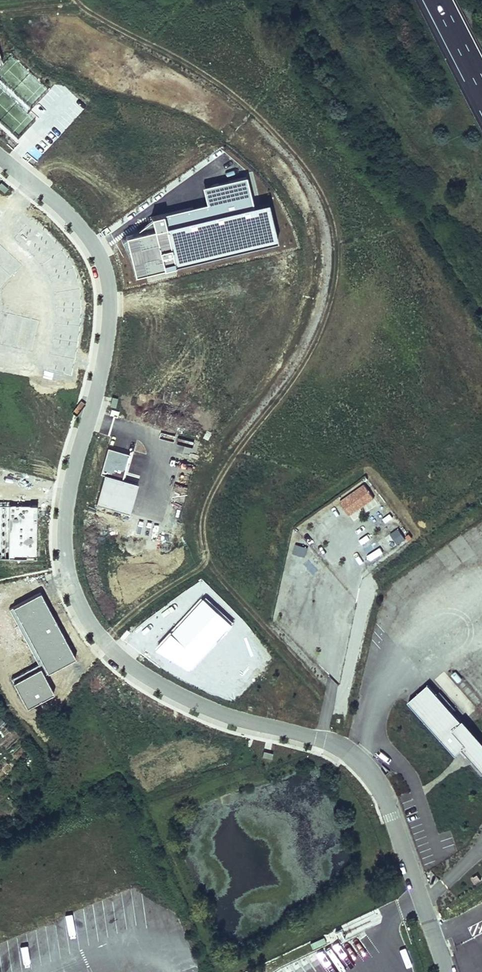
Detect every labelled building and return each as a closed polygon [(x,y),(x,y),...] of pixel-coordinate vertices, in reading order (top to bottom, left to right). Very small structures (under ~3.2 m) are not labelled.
[(349,515),(375,498),(365,483),(339,501),(349,515)] [(354,520),(369,509),(365,505),(350,516),(354,520)] [(392,532),(396,544),(405,541),(401,529),(392,532)] [(306,556),(307,546),(295,545),(295,555),(306,556)] [(288,577),(303,579),(305,565),(290,563),(288,577)] [(427,684),(409,701),(456,752),(463,746),(481,767),(481,744),(427,684)]
